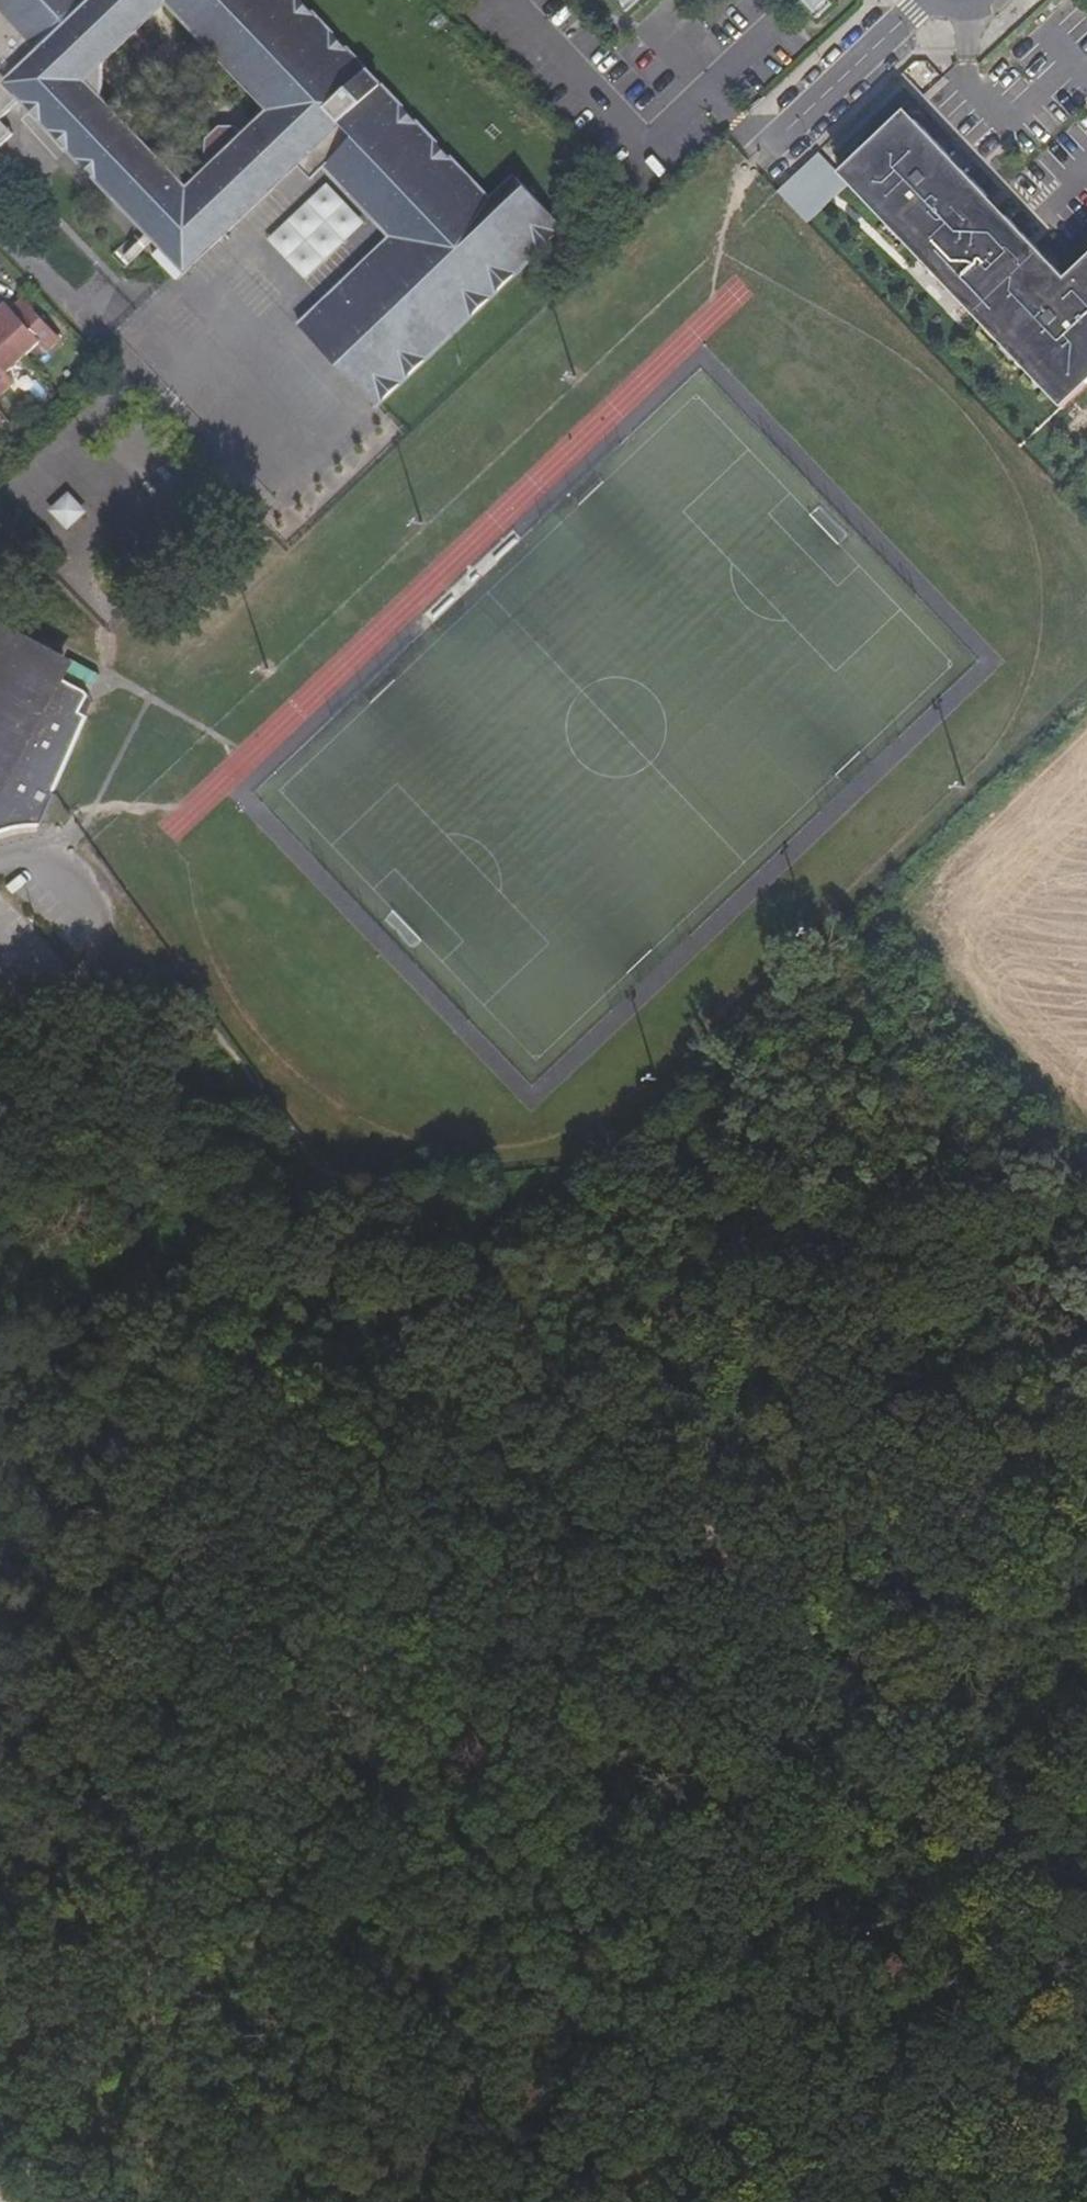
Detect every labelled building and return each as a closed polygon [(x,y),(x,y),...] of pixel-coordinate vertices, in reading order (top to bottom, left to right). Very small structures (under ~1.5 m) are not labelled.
[(315,160),(387,236),(365,257),(359,253),(288,323),(367,405),(554,224),(506,173),(481,198),(292,0),(0,0),(0,113),(14,99),(178,266),(288,162),(318,132),(330,143),(315,160)] [(901,109),(835,168),(819,153),(777,191),(808,224),(846,185),(1067,411),(1086,392),(1086,250),(1062,274),(901,109)] [(300,174),(315,160),(330,143),(318,132),(288,162),(300,174)] [(53,351),(66,339),(26,298),(16,309),(12,306),(5,312),(3,310),(0,313),(0,388),(7,395),(20,384),(12,376),(46,343),(53,351)] [(5,312),(12,306),(10,303),(3,310),(5,312)] [(13,507),(69,566),(128,512),(71,452),(13,507)] [(6,828),(42,824),(53,793),(62,769),(62,768),(86,715),(78,712),(86,692),(51,673),(60,654),(0,621),(0,831),(6,828)]
